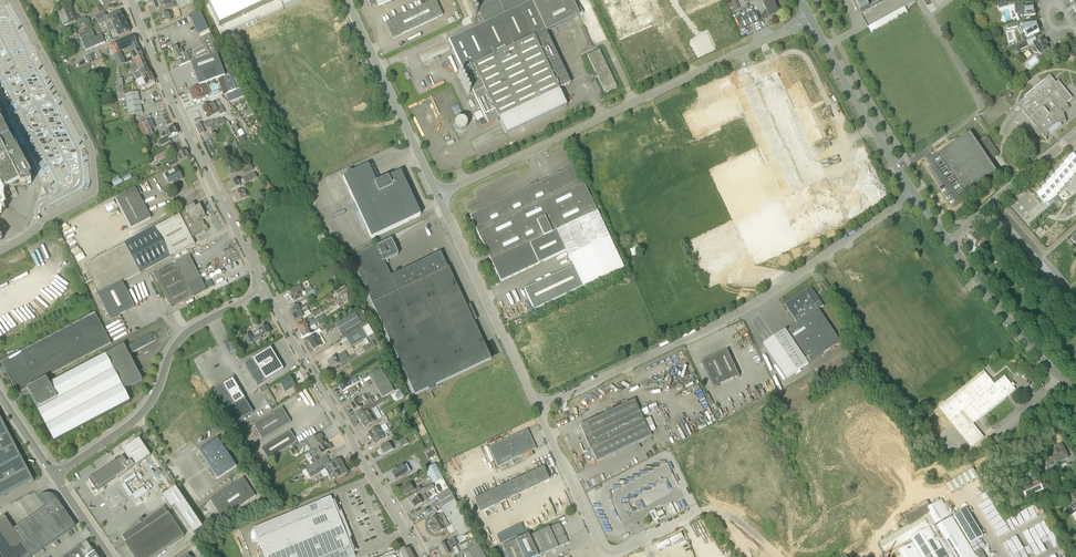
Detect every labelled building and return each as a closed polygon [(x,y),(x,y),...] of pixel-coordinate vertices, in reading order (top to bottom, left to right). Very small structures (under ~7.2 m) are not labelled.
[(109,10),(114,8),(112,4),(116,2),(115,0),(101,0),(104,6),(103,7),(102,6),(92,11),(94,16),(95,16),(104,12),(109,10)] [(164,3),(163,0),(161,0),(154,3),(156,10),(165,6),(166,10),(177,6),(176,2),(168,5),(167,2),(164,3)] [(219,27),(277,0),(207,0),(219,27)] [(397,37),(443,15),(436,0),(434,0),(385,23),(392,39),(397,37)] [(481,16),(478,18),(480,23),(483,21),(485,24),(469,31),(467,28),(451,36),(453,39),(449,41),(476,98),(472,100),(477,111),(481,109),(485,118),(479,121),(482,127),(488,124),(499,119),(502,126),(506,135),(567,106),(559,89),(571,84),(546,32),(578,16),(582,13),(573,1),(574,0),(473,0),(481,16)] [(614,35),(712,0),(601,0),(614,35)] [(732,2),(734,7),(734,9),(739,6),(739,4),(737,0),(738,0),(731,0),(732,2)] [(762,19),(763,20),(764,20),(763,19),(769,18),(770,18),(779,14),(773,0),(763,0),(764,2),(763,3),(766,11),(761,16),(762,19)] [(857,11),(859,10),(861,14),(886,0),(851,0),(857,11)] [(1024,18),(1024,17),(1036,16),(1035,10),(1034,11),(1033,7),(1025,7),(1023,3),(1022,3),(1014,3),(1015,14),(1017,14),(1020,20),(1024,18)] [(63,27),(76,21),(70,7),(58,13),(63,27)] [(908,13),(905,7),(868,27),(871,33),(908,13)] [(96,19),(101,17),(104,24),(105,23),(108,22),(109,22),(123,16),(121,12),(107,18),(104,12),(95,16),(97,22),(96,19)] [(162,24),(171,20),(170,17),(173,16),(171,12),(159,17),(162,24)] [(743,28),(759,21),(755,12),(739,20),(743,28)] [(123,16),(109,22),(108,22),(105,23),(107,29),(114,27),(125,22),(123,16)] [(81,29),(90,26),(86,17),(78,21),(81,29)] [(114,27),(114,29),(118,37),(130,32),(125,22),(114,27)] [(1020,26),(1023,33),(1024,32),(1027,37),(1039,32),(1036,26),(1035,23),(1037,23),(1036,23),(1020,26)] [(92,29),(79,35),(86,51),(105,43),(102,35),(96,38),(92,29)] [(218,46),(211,33),(209,29),(198,34),(204,46),(192,52),(196,59),(209,55),(208,53),(216,49),(215,48),(218,46)] [(129,48),(131,52),(139,48),(132,37),(110,46),(115,59),(122,56),(121,52),(129,48)] [(1043,42),(1041,39),(1033,44),(1034,47),(1034,48),(1033,49),(1033,50),(1033,51),(1034,51),(1034,52),(1035,53),(1036,53),(1037,53),(1038,53),(1041,56),(1040,56),(1042,58),(1040,60),(1043,64),(1053,56),(1049,52),(1047,50),(1048,49),(1046,46),(1047,46),(1044,42),(1043,42)] [(1020,50),(1028,46),(1026,41),(1015,47),(1013,52),(1019,53),(1020,50)] [(184,64),(192,61),(187,52),(183,53),(181,49),(178,51),(176,46),(171,48),(179,66),(184,64)] [(134,60),(142,57),(143,56),(139,48),(131,52),(131,53),(134,60)] [(595,77),(597,76),(602,88),(605,93),(617,87),(600,49),(587,55),(596,73),(594,74),(595,77)] [(776,53),(774,49),(763,54),(765,58),(776,53)] [(225,76),(217,53),(191,63),(199,86),(225,76)] [(122,56),(115,59),(118,67),(126,64),(122,56)] [(132,65),(131,66),(132,68),(145,63),(142,57),(134,60),(131,62),(132,65)] [(134,72),(135,74),(147,68),(145,63),(132,68),(134,72)] [(134,74),(136,77),(137,80),(150,74),(147,68),(135,74),(134,74)] [(691,241),(708,283),(863,220),(854,200),(839,206),(813,143),(824,138),(812,110),(815,108),(813,105),(809,107),(800,85),(786,91),(781,77),(783,76),(782,71),(750,84),(750,83),(732,90),(725,93),(726,98),(685,114),(694,137),(746,116),(760,150),(712,169),(734,223),(691,241)] [(136,81),(139,87),(145,84),(147,88),(153,85),(153,83),(155,82),(150,74),(137,80),(136,81)] [(1039,136),(1042,134),(1047,141),(1046,139),(1048,135),(1051,131),(1050,131),(1054,128),(1058,126),(1057,124),(1062,123),(1066,122),(1064,113),(1070,108),(1067,105),(1066,104),(1072,99),(1072,98),(1072,99),(1073,99),(1064,88),(1058,81),(1058,82),(1057,83),(1057,82),(1056,83),(1055,82),(1055,81),(1053,79),(1051,76),(1050,76),(1050,75),(1042,82),(1041,83),(1036,87),(1034,88),(1024,97),(1026,98),(1025,99),(1020,103),(1024,107),(1025,108),(1024,109),(1023,110),(1022,110),(1036,127),(1034,129),(1039,136)] [(216,81),(222,96),(234,92),(227,77),(216,81)] [(199,100),(209,96),(205,85),(189,90),(193,101),(199,99),(199,100)] [(244,96),(240,90),(226,96),(229,103),(232,101),(244,96)] [(143,114),(138,92),(125,95),(129,117),(143,114)] [(206,105),(205,106),(204,107),(203,108),(204,111),(204,112),(205,114),(206,115),(208,118),(218,113),(220,115),(225,113),(222,106),(218,108),(215,101),(208,105),(206,105)] [(253,114),(251,108),(245,112),(248,117),(253,114)] [(20,182),(22,187),(32,184),(29,178),(31,176),(30,175),(29,172),(28,170),(27,171),(23,162),(22,160),(17,151),(18,151),(17,149),(14,144),(13,142),(12,141),(12,140),(11,139),(6,130),(7,130),(6,128),(5,128),(4,127),(5,126),(4,124),(4,125),(1,119),(0,117),(0,118),(0,193),(20,182)] [(225,122),(223,118),(220,119),(219,118),(214,121),(216,126),(222,124),(225,122)] [(211,128),(210,125),(213,123),(212,120),(195,127),(200,136),(205,133),(203,129),(206,128),(207,129),(211,128)] [(466,120),(455,124),(459,136),(470,131),(466,120)] [(143,141),(148,139),(153,137),(147,122),(142,124),(136,127),(143,141)] [(156,136),(161,146),(170,142),(169,138),(178,134),(175,127),(166,132),(156,136)] [(991,157),(998,152),(987,136),(980,141),(973,131),(967,135),(966,134),(961,137),(962,139),(939,155),(965,194),(988,178),(990,180),(994,176),(993,175),(1000,170),(991,157)] [(268,142),(264,134),(259,137),(263,145),(268,142)] [(238,138),(238,139),(241,145),(248,141),(245,135),(238,138)] [(473,140),(475,145),(483,142),(481,137),(473,140)] [(169,155),(168,153),(174,150),(172,146),(165,149),(166,150),(154,157),(157,162),(169,155)] [(858,149),(875,188),(882,185),(865,146),(858,149)] [(170,167),(184,160),(189,158),(186,151),(176,155),(178,159),(168,164),(170,167)] [(1073,155),(1069,158),(1069,159),(1064,163),(1064,164),(1065,165),(1060,169),(1061,170),(1056,174),(1056,175),(1051,179),(1052,180),(1047,184),(1047,185),(1048,185),(1043,190),(1044,191),(1039,195),(1038,195),(1039,195),(1039,196),(1038,197),(1042,201),(1044,204),(1044,205),(1045,207),(1046,208),(1049,205),(1056,213),(1064,207),(1057,199),(1057,197),(1058,197),(1059,196),(1060,195),(1060,193),(1063,191),(1063,190),(1064,189),(1065,188),(1068,185),(1069,184),(1069,183),(1072,180),(1073,179),(1073,178),(1075,175),(1075,158),(1073,155)] [(242,169),(244,174),(253,170),(251,164),(242,169)] [(421,216),(400,173),(376,184),(368,166),(347,176),(343,178),(371,239),(421,216)] [(534,311),(624,268),(576,166),(538,184),(537,183),(529,186),(530,188),(470,216),(501,282),(529,269),(539,264),(566,251),(573,267),(524,290),(534,311)] [(167,173),(165,175),(169,183),(182,177),(177,168),(167,173)] [(231,192),(236,190),(257,178),(255,173),(238,182),(238,181),(228,186),(231,192)] [(112,181),(115,187),(122,183),(119,177),(112,181)] [(160,178),(144,185),(146,191),(162,183),(160,178)] [(274,188),(270,183),(265,186),(268,192),(274,188)] [(131,229),(151,219),(135,189),(116,199),(131,229)] [(238,203),(248,197),(244,190),(234,195),(238,203)] [(170,257),(190,247),(195,244),(192,238),(194,236),(195,237),(195,236),(196,236),(196,235),(197,235),(198,235),(199,234),(200,234),(200,233),(201,234),(201,233),(204,231),(205,231),(207,229),(206,228),(206,227),(205,226),(202,220),(206,218),(200,205),(195,207),(194,204),(185,209),(186,211),(155,227),(85,263),(101,293),(140,273),(170,257)] [(972,234),(974,237),(973,237),(978,243),(984,237),(979,232),(977,230),(972,234)] [(470,304),(466,306),(448,269),(449,268),(448,269),(440,253),(419,263),(417,258),(410,261),(412,266),(391,276),(384,262),(398,255),(391,240),(351,259),(415,395),(491,359),(473,322),(477,320),(470,304)] [(631,249),(633,254),(642,251),(641,246),(631,249)] [(189,257),(172,266),(154,275),(171,308),(206,290),(189,257)] [(828,292),(832,290),(825,280),(821,283),(828,292)] [(111,320),(135,308),(123,283),(99,295),(111,320)] [(293,302),(302,298),(302,297),(306,295),(301,285),(289,292),(291,296),(290,296),(293,302)] [(349,292),(346,287),(336,293),(339,298),(349,292)] [(819,309),(823,306),(811,287),(785,305),(798,323),(786,331),(786,330),(763,345),(786,379),(841,341),(819,309)] [(290,311),(292,316),(301,312),(307,308),(305,305),(300,308),(298,306),(293,308),(294,310),(290,311)] [(295,322),(300,319),(304,318),(304,319),(311,314),(307,308),(301,312),(292,316),(295,322)] [(335,325),(344,339),(362,329),(368,325),(365,319),(366,319),(363,315),(364,314),(362,311),(361,311),(360,310),(355,313),(340,322),(335,325)] [(306,323),(297,327),(300,333),(308,329),(320,321),(318,318),(313,321),(311,319),(306,323)] [(300,333),(303,339),(312,334),(310,331),(309,330),(310,330),(311,331),(317,327),(315,324),(308,329),(300,333)] [(337,328),(334,324),(324,330),(327,334),(337,328)] [(248,345),(260,340),(266,338),(265,336),(270,334),(267,326),(258,330),(260,335),(252,338),(250,334),(244,337),(248,345)] [(0,327),(0,335),(0,336),(9,330),(7,328),(3,331),(0,327)] [(72,344),(67,334),(71,331),(69,327),(57,333),(48,340),(49,339),(52,342),(51,343),(51,344),(55,349),(53,350),(56,353),(63,350),(65,352),(66,351),(71,357),(67,347),(72,344)] [(362,329),(340,341),(342,345),(348,342),(351,348),(367,338),(362,329)] [(308,340),(314,350),(322,345),(316,335),(308,340)] [(331,368),(340,363),(342,366),(376,346),(373,341),(354,353),(355,354),(344,360),(341,354),(327,362),(331,368)] [(54,442),(130,402),(124,390),(142,380),(124,345),(49,384),(47,380),(27,390),(30,394),(54,442)] [(244,365),(250,375),(257,386),(283,369),(277,359),(270,349),(244,365)] [(714,387),(739,375),(727,350),(702,362),(714,387)] [(382,398),(387,396),(394,391),(381,369),(369,376),(382,398)] [(978,420),(1011,393),(1016,390),(1013,386),(1014,386),(1012,384),(1011,385),(1005,376),(994,384),(984,371),(939,407),(971,448),(984,437),(973,424),(978,420)] [(280,384),(284,392),(294,386),(290,378),(280,384)] [(348,383),(347,380),(338,385),(342,392),(358,383),(356,379),(348,383)] [(253,413),(244,398),(235,404),(223,385),(214,391),(225,410),(234,424),(253,413)] [(261,393),(268,389),(265,385),(259,389),(261,393)] [(261,393),(269,405),(275,401),(268,389),(261,393)] [(350,404),(354,412),(361,408),(359,405),(367,400),(365,396),(350,404)] [(358,417),(361,423),(374,415),(374,414),(375,414),(372,409),(385,402),(383,398),(367,407),(369,410),(358,417)] [(651,437),(636,405),(634,400),(579,426),(597,463),(651,437)] [(291,422),(282,408),(254,425),(262,440),(291,422)] [(408,408),(403,411),(406,416),(411,413),(408,408)] [(374,415),(361,423),(365,428),(376,421),(378,424),(384,420),(387,418),(385,415),(378,420),(374,415)] [(26,485),(34,481),(0,417),(0,499),(26,485)] [(379,427),(368,434),(371,440),(382,433),(385,432),(382,426),(386,423),(384,420),(378,424),(379,427)] [(536,449),(527,429),(488,448),(497,467),(536,449)] [(291,446),(293,449),(298,445),(297,442),(290,431),(261,449),(268,460),(291,446)] [(385,439),(382,433),(371,440),(375,445),(385,439)] [(315,438),(308,442),(313,450),(314,449),(325,442),(322,438),(323,438),(321,435),(316,438),(315,438)] [(236,467),(218,439),(199,451),(217,479),(236,467)] [(305,441),(298,445),(293,449),(290,450),(293,454),(299,451),(298,450),(307,445),(307,443),(305,441)] [(311,460),(313,464),(322,459),(321,456),(333,448),(330,444),(327,446),(325,442),(314,449),(318,456),(311,460)] [(383,455),(393,450),(393,449),(391,444),(390,445),(389,443),(384,446),(385,448),(381,450),(383,455)] [(1063,448),(1057,451),(1059,457),(1059,458),(1053,461),(1057,468),(1070,461),(1063,448)] [(431,462),(437,460),(434,452),(428,455),(431,462)] [(92,481),(95,485),(96,486),(94,486),(93,487),(97,492),(98,492),(117,478),(134,503),(136,506),(169,483),(150,456),(134,467),(130,462),(124,466),(120,461),(92,481)] [(331,465),(326,457),(322,459),(313,464),(305,469),(310,478),(326,468),(329,466),(331,465)] [(340,460),(331,465),(329,466),(326,468),(330,474),(331,474),(344,466),(340,460)] [(1044,475),(1045,477),(1051,472),(1050,471),(1051,471),(1048,465),(1047,466),(1045,463),(1039,467),(1036,469),(1041,477),(1044,475)] [(433,483),(443,478),(435,464),(425,469),(433,483)] [(334,481),(343,476),(348,473),(344,466),(331,474),(330,474),(333,479),(330,481),(332,483),(334,481)] [(396,480),(407,474),(403,466),(392,473),(396,480)] [(480,513),(545,482),(550,480),(544,467),(539,469),(474,499),(480,513)] [(947,485),(952,493),(979,477),(973,469),(947,485)] [(256,495),(249,485),(244,477),(210,500),(222,518),(256,495)] [(1039,492),(1036,485),(1035,483),(1027,487),(1031,496),(1039,492)] [(406,496),(414,491),(416,490),(414,486),(412,487),(411,484),(410,485),(409,484),(401,489),(406,496)] [(432,484),(430,485),(424,488),(426,493),(435,488),(432,484)] [(197,531),(206,525),(178,485),(166,493),(174,506),(178,504),(197,531)] [(439,509),(455,501),(449,491),(437,498),(441,504),(438,506),(439,509)] [(419,498),(410,504),(414,510),(428,501),(427,500),(431,497),(428,493),(424,495),(424,494),(419,498)] [(1075,493),(1068,498),(1074,506),(1067,510),(1071,516),(1075,513),(1075,494),(1075,493)] [(56,498),(55,497),(54,496),(53,496),(52,495),(51,495),(50,495),(49,494),(48,494),(47,494),(46,494),(45,494),(44,495),(43,495),(42,495),(41,496),(39,497),(46,507),(13,530),(31,556),(76,526),(57,499),(56,498)] [(265,556),(354,556),(355,556),(346,535),(349,534),(343,517),(339,518),(331,497),(253,528),(265,556)] [(1051,498),(1041,503),(1043,508),(1053,503),(1051,498)] [(290,499),(285,502),(288,507),(293,504),(290,499)] [(942,500),(930,507),(927,502),(903,516),(909,525),(880,543),(887,555),(911,540),(913,543),(892,556),(986,556),(981,549),(974,553),(968,543),(953,517),(942,500)] [(638,503),(632,505),(634,512),(640,510),(638,503)] [(140,524),(121,536),(126,543),(125,543),(134,556),(154,556),(184,537),(168,514),(167,514),(163,508),(144,521),(145,522),(141,525),(140,524)] [(647,515),(651,523),(665,516),(661,508),(647,515)] [(967,509),(954,516),(971,544),(984,536),(967,509)] [(442,526),(438,520),(440,519),(438,515),(430,520),(432,523),(428,525),(432,532),(436,530),(437,533),(446,529),(444,525),(442,526)] [(523,556),(538,556),(563,545),(568,542),(559,523),(554,525),(529,537),(528,535),(515,541),(523,556)] [(684,537),(682,533),(669,540),(671,544),(684,537)] [(454,552),(453,548),(458,545),(455,539),(438,548),(443,556),(444,556),(454,552)] [(671,544),(669,540),(657,546),(659,550),(671,544)] [(515,541),(503,547),(508,556),(523,556),(515,541)] [(87,542),(65,556),(97,556),(87,542)] [(464,552),(466,555),(470,553),(472,556),(483,556),(485,556),(478,544),(464,552)]
